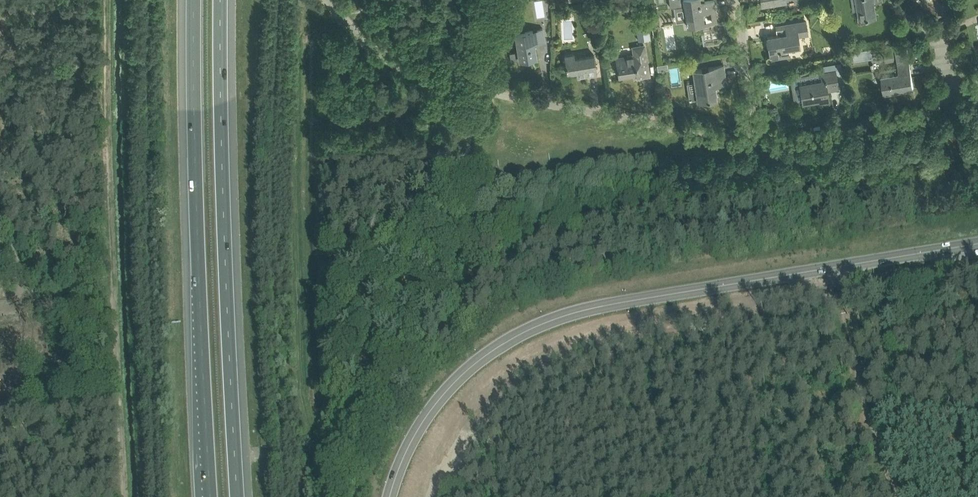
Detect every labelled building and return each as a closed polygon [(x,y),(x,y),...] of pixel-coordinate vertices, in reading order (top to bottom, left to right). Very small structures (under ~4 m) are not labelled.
[(670,7),(684,5),(687,27),(705,24),(704,21),(703,13),(711,12),(712,20),(712,23),(717,22),(714,0),(713,0),(704,1),(700,2),(700,0),(669,0),(670,7)] [(854,12),(858,11),(860,11),(861,18),(863,18),(866,18),(875,16),(873,2),(882,0),(881,0),(853,0),(854,12)] [(647,21),(635,23),(638,40),(650,38),(649,31),(647,21)] [(777,35),(767,37),(771,57),(779,56),(779,58),(789,56),(790,56),(788,48),(799,47),(798,37),(797,31),(807,29),(805,21),(795,23),(786,25),(787,34),(777,35)] [(543,29),(516,33),(520,60),(536,57),(534,43),(545,41),(543,29)] [(635,55),(616,58),(618,68),(617,68),(617,71),(618,71),(619,75),(633,73),(633,78),(641,77),(649,75),(647,65),(644,46),(634,47),(635,55)] [(899,73),(881,76),(884,93),(914,88),(910,63),(907,46),(895,48),(898,65),(898,67),(899,73)] [(565,60),(563,60),(564,65),(566,65),(567,73),(576,72),(577,78),(597,74),(595,65),(594,54),(575,57),(574,53),(564,55),(565,60)] [(724,65),(693,70),(695,82),(697,99),(698,101),(716,98),(714,85),(726,83),(726,82),(724,83),(723,77),(725,77),(724,65)] [(821,73),(790,78),(791,79),(792,79),(796,100),(794,101),(803,100),(803,101),(803,102),(819,99),(820,101),(820,102),(829,101),(827,91),(827,88),(837,86),(838,88),(835,71),(821,73)]
